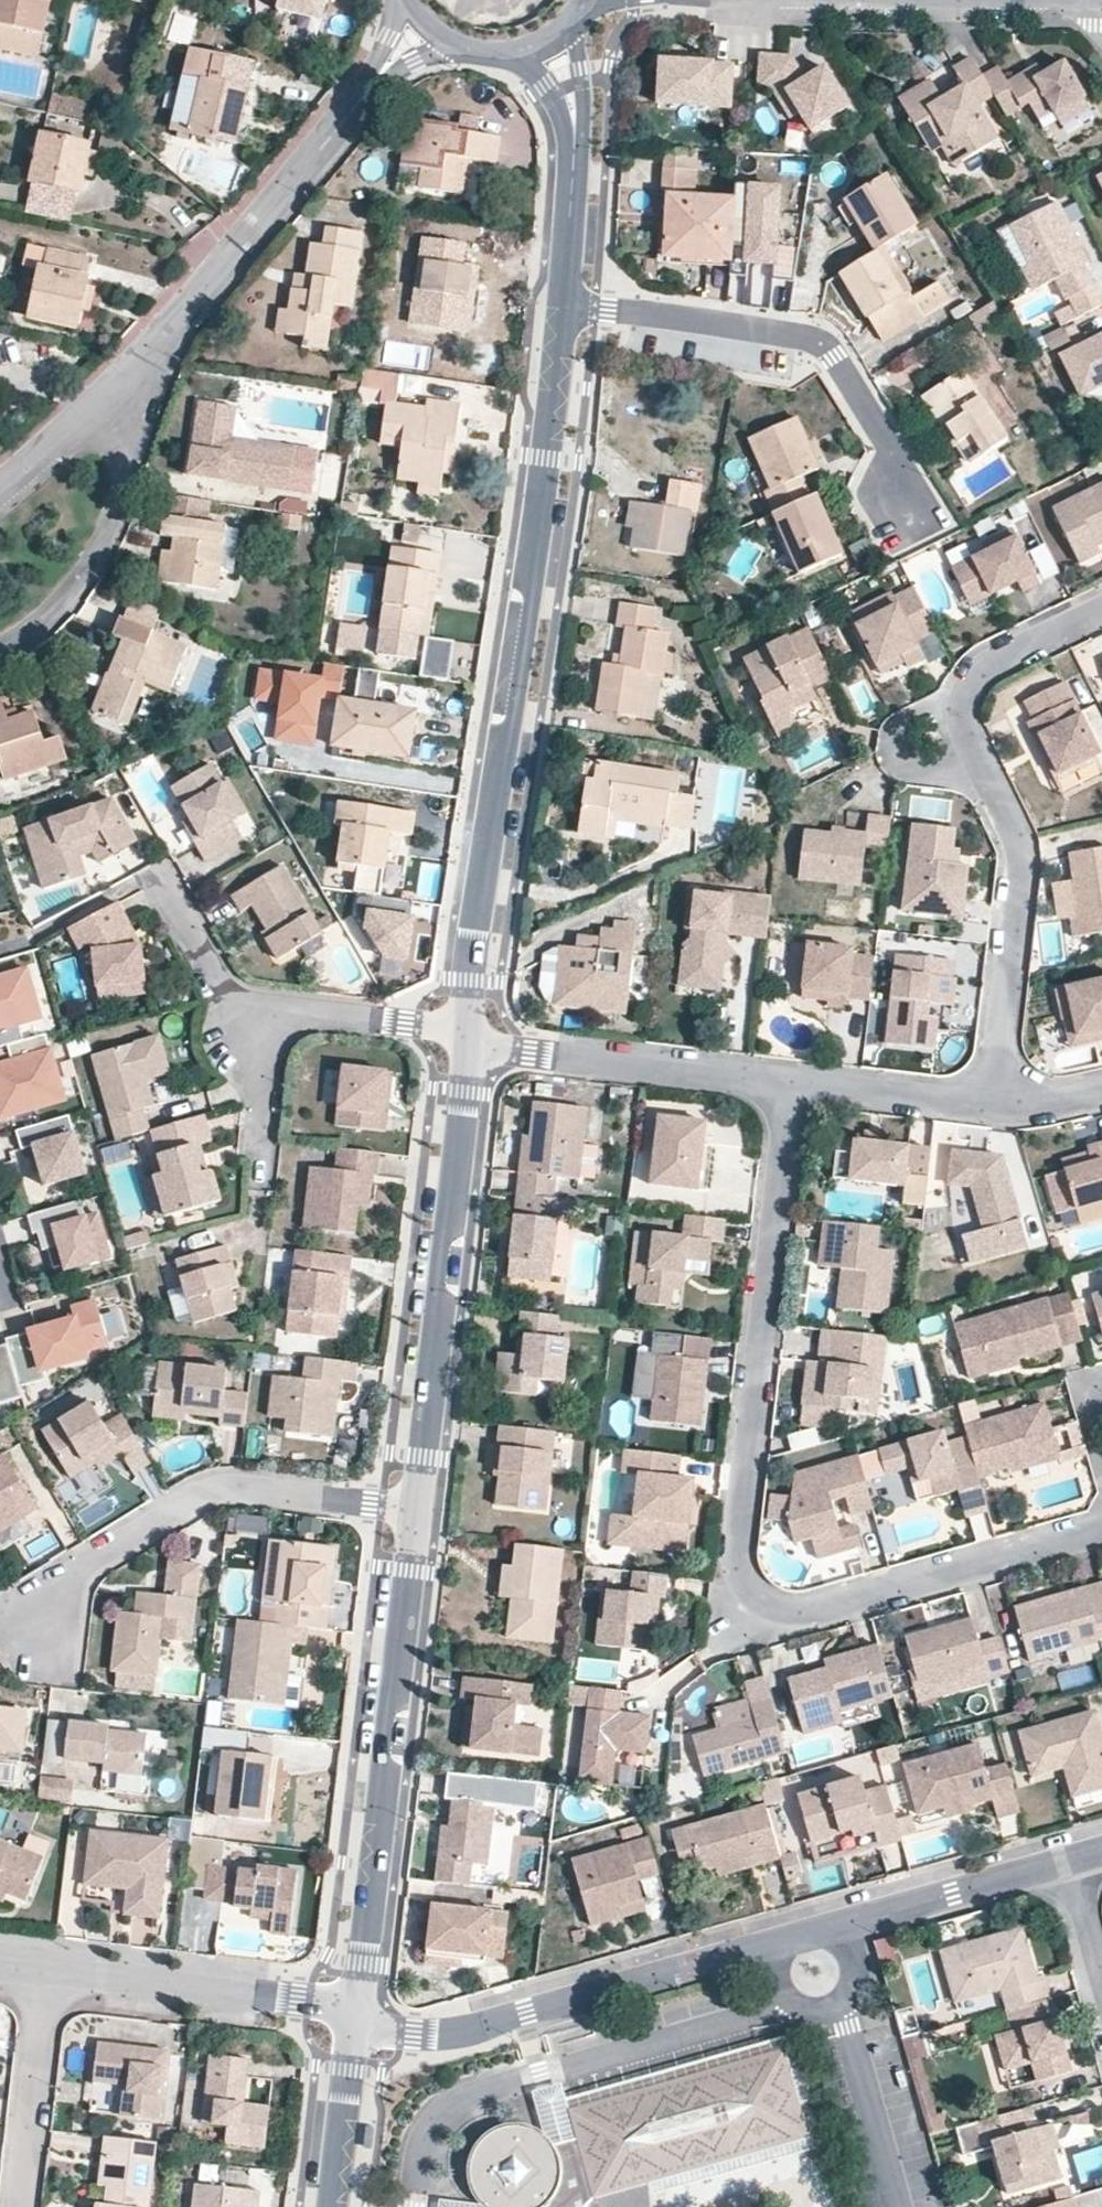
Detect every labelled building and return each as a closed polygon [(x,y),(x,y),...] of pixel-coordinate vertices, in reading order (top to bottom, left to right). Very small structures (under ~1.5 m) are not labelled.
[(43,36),(50,0),(0,0),(0,20),(43,36)] [(275,8),(321,18),(325,0),(277,0),(275,8)] [(790,55),(762,53),(758,85),(771,87),(790,117),(800,111),(811,128),(849,105),(825,66),(804,78),(790,55)] [(981,70),(971,53),(953,64),(964,83),(940,96),(928,75),(898,92),(922,134),(941,123),(961,158),(997,137),(977,102),(993,92),(981,70)] [(249,64),(185,56),(168,125),(233,139),(249,64)] [(997,61),(981,70),(993,92),(1003,108),(1025,95),(1035,111),(1049,102),(1053,108),(1082,91),(1062,56),(1032,74),(1026,65),(1006,76),(997,61)] [(661,60),(660,104),(732,107),(735,64),(661,60)] [(459,123),(422,122),(420,139),(405,139),(403,164),(425,167),(424,186),(462,190),(465,157),(496,164),(502,138),(459,130),(459,123)] [(83,147),(38,135),(26,182),(70,194),(83,147)] [(699,154),(668,153),(666,187),(697,189),(699,154)] [(893,179),(853,201),(876,242),(916,220),(893,179)] [(780,186),(736,184),(735,197),(732,259),(731,273),(747,274),(748,260),(774,261),(774,276),(795,277),(800,246),(776,244),(780,186)] [(735,197),(670,193),(666,255),(732,259),(735,197)] [(1012,225),(1052,288),(1070,275),(1087,307),(1101,300),(1101,283),(1063,194),(1012,225)] [(826,215),(835,233),(851,226),(843,207),(826,215)] [(360,230),(325,226),(324,247),(309,247),(306,291),(294,285),(289,334),(300,332),(312,337),(327,338),(332,303),(350,306),(360,230)] [(429,242),(412,322),(461,332),(478,252),(429,242)] [(83,258),(39,246),(29,316),(73,326),(83,258)] [(875,250),(840,274),(884,340),(951,300),(941,282),(908,301),(875,250)] [(1059,361),(1085,395),(1101,384),(1101,332),(1059,361)] [(401,443),(400,478),(448,484),(462,404),(433,400),(430,408),(400,403),(399,371),(367,368),(366,388),(384,387),(381,440),(401,443)] [(1008,436),(964,368),(928,392),(971,460),(985,452),(991,459),(1001,452),(996,443),(1008,436)] [(236,406),(202,404),(195,477),(248,485),(251,475),(294,483),(292,492),(318,498),(317,468),(296,464),(297,450),(255,445),(254,462),(231,454),(236,406)] [(798,416),(751,435),(773,487),(765,491),(773,510),(811,496),(801,474),(819,467),(798,416)] [(641,501),(634,553),(688,555),(688,509),(699,509),(699,481),(677,479),(673,502),(641,501)] [(1054,512),(1084,569),(1101,561),(1101,553),(1098,547),(1101,545),(1101,488),(1054,512)] [(811,496),(773,510),(802,575),(842,554),(822,494),(811,496)] [(308,512),(307,497),(283,499),(283,514),(308,512)] [(178,517),(169,583),(217,588),(219,524),(178,517)] [(991,556),(949,570),(963,603),(1003,591),(1005,577),(1015,579),(1025,593),(1040,585),(1015,532),(985,545),(991,556)] [(1042,575),(1054,570),(1046,547),(1033,552),(1042,575)] [(391,552),(383,629),(426,634),(435,557),(391,552)] [(888,592),(850,611),(879,662),(903,651),(912,668),(923,654),(916,639),(936,627),(914,589),(895,597),(888,592)] [(660,608),(621,604),(616,623),(631,629),(628,665),(606,662),(599,707),(637,714),(642,670),(664,675),(667,635),(654,635),(660,608)] [(126,640),(96,710),(117,722),(140,669),(172,682),(188,645),(124,615),(117,634),(126,640)] [(366,658),(368,625),(339,623),(337,656),(366,658)] [(829,671),(806,625),(743,657),(760,691),(758,699),(781,736),(795,730),(790,708),(801,700),(794,687),(810,678),(816,686),(829,671)] [(609,661),(618,662),(623,630),(614,629),(609,661)] [(929,663),(945,655),(937,636),(921,643),(929,663)] [(344,666),(324,663),(321,679),(260,670),(256,699),(282,702),(277,739),(313,744),(320,695),(338,698),(344,666)] [(1086,759),(1056,684),(1010,702),(1040,777),(1086,759)] [(416,711),(340,699),(332,746),(397,756),(401,735),(412,737),(416,711)] [(7,781),(69,763),(61,740),(43,745),(37,716),(7,723),(0,701),(0,761),(7,781)] [(683,780),(590,764),(580,827),(672,843),(683,780)] [(209,766),(169,789),(182,811),(191,806),(197,818),(182,827),(203,861),(240,840),(230,822),(238,817),(209,766)] [(113,800),(30,828),(43,887),(61,876),(59,844),(100,831),(113,854),(134,840),(113,800)] [(418,814),(338,800),(336,864),(356,871),(355,888),(375,890),(386,830),(413,836),(418,814)] [(805,835),(800,888),(866,893),(866,852),(885,850),(886,819),(870,820),(866,837),(851,837),(848,842),(805,835)] [(952,828),(910,827),(903,911),(947,911),(947,891),(966,891),(968,866),(950,863),(952,828)] [(1070,858),(1088,938),(1101,935),(1101,850),(1070,858)] [(269,875),(225,902),(274,979),(317,952),(269,875)] [(768,897),(688,883),(673,971),(753,985),(768,897)] [(96,963),(101,1001),(148,991),(117,903),(68,931),(78,951),(86,946),(96,963)] [(418,917),(371,907),(363,928),(378,946),(374,969),(387,995),(429,978),(437,927),(418,923),(418,917)] [(572,985),(565,1009),(629,1015),(639,923),(615,920),(615,932),(600,928),(601,938),(593,938),(591,951),(563,951),(560,982),(572,985)] [(869,954),(809,949),(804,999),(864,1004),(869,954)] [(946,961),(897,956),(889,1043),(938,1048),(946,961)] [(0,977),(0,1047),(3,1046),(8,1044),(3,1031),(24,1024),(9,975),(0,977)] [(1052,991),(1064,1042),(1101,1033),(1101,979),(1052,991)] [(0,1065),(0,1117),(59,1100),(41,1035),(8,1044),(3,1046),(7,1063),(0,1065)] [(89,1056),(113,1138),(146,1129),(141,1110),(149,1108),(140,1075),(166,1068),(156,1037),(89,1056)] [(140,1075),(149,1108),(159,1105),(151,1077),(167,1072),(166,1068),(140,1075)] [(340,1071),(334,1130),(377,1135),(387,1073),(340,1071)] [(585,1104),(537,1096),(507,1272),(555,1280),(585,1104)] [(211,1170),(208,1171),(200,1174),(196,1158),(203,1156),(199,1143),(210,1140),(203,1114),(150,1129),(158,1155),(163,1173),(156,1176),(153,1177),(165,1216),(222,1199),(214,1173),(211,1170)] [(65,1116),(12,1131),(17,1150),(30,1147),(41,1186),(81,1175),(65,1116)] [(663,1116),(651,1181),(693,1188),(705,1124),(663,1116)] [(932,1149),(841,1137),(837,1177),(905,1186),(904,1206),(924,1208),(932,1149)] [(1088,1147),(1093,1163),(1083,1167),(1079,1154),(1063,1159),(1073,1206),(1101,1198),(1101,1142),(1088,1147)] [(950,1148),(945,1183),(973,1188),(985,1226),(962,1234),(970,1261),(1028,1246),(1004,1156),(950,1148)] [(309,1170),(303,1225),(352,1234),(359,1175),(377,1169),(383,1150),(340,1150),(334,1172),(309,1170)] [(150,1157),(156,1176),(163,1173),(158,1155),(150,1157)] [(208,1171),(203,1156),(196,1158),(200,1174),(208,1171)] [(156,1219),(165,1216),(153,1177),(144,1179),(156,1219)] [(77,1202),(24,1216),(29,1234),(38,1231),(42,1248),(56,1245),(62,1269),(104,1258),(92,1213),(81,1217),(77,1202)] [(722,1217),(687,1211),(685,1232),(658,1233),(652,1282),(639,1280),(634,1300),(668,1309),(676,1263),(687,1267),(686,1253),(708,1257),(708,1243),(722,1243),(722,1217)] [(875,1228),(822,1222),(819,1265),(849,1269),(846,1308),(886,1313),(891,1273),(879,1273),(882,1246),(874,1246),(875,1228)] [(122,1251),(145,1245),(142,1235),(119,1241),(122,1251)] [(232,1312),(226,1290),(218,1265),(227,1262),(222,1245),(172,1260),(192,1324),(232,1312)] [(343,1253),(292,1249),(285,1336),(336,1340),(343,1253)] [(235,1287),(227,1262),(218,1265),(226,1290),(235,1287)] [(1084,1288),(1091,1322),(1101,1320),(1101,1284),(1084,1288)] [(1051,1300),(958,1321),(972,1378),(1000,1371),(997,1364),(1063,1346),(1051,1300)] [(69,1319),(1,1340),(3,1348),(15,1386),(41,1378),(39,1370),(81,1357),(79,1349),(103,1342),(91,1303),(66,1310),(69,1319)] [(557,1310),(525,1305),(516,1305),(512,1328),(526,1332),(523,1352),(500,1348),(498,1387),(522,1387),(525,1371),(565,1374),(566,1333),(556,1332),(557,1310)] [(886,1336),(832,1330),(827,1362),(818,1362),(813,1405),(851,1411),(852,1400),(878,1402),(886,1336)] [(704,1338),(667,1333),(655,1426),(691,1431),(704,1338)] [(22,1401),(3,1348),(0,1349),(0,1406),(22,1401)] [(224,1367),(157,1359),(151,1404),(219,1413),(218,1422),(242,1425),(246,1390),(223,1388),(224,1367)] [(353,1367),(306,1362),(313,1374),(272,1371),(266,1418),(285,1418),(286,1434),(307,1433),(308,1420),(320,1418),(319,1403),(335,1401),(336,1382),(354,1381),(353,1367)] [(88,1399),(39,1428),(65,1474),(117,1446),(133,1472),(147,1458),(122,1417),(106,1427),(88,1399)] [(1043,1402),(969,1425),(978,1463),(981,1477),(1054,1453),(1043,1402)] [(551,1425),(502,1423),(499,1505),(548,1507),(551,1425)] [(987,1507),(981,1477),(978,1463),(955,1472),(941,1431),(880,1450),(885,1469),(901,1465),(905,1481),(931,1477),(938,1494),(957,1491),(963,1511),(987,1507)] [(680,1455),(625,1447),(622,1468),(655,1474),(655,1495),(637,1494),(635,1515),(621,1515),(620,1542),(675,1554),(678,1519),(670,1519),(673,1499),(688,1500),(692,1478),(679,1474),(680,1455)] [(833,1504),(847,1501),(851,1515),(871,1509),(859,1456),(793,1471),(792,1528),(796,1543),(813,1538),(820,1560),(864,1548),(854,1529),(841,1531),(833,1504)] [(0,1458),(0,1530),(35,1507),(2,1457),(0,1458)] [(275,1600),(272,1621),(285,1622),(322,1627),(326,1602),(316,1604),(318,1564),(329,1564),(333,1543),(266,1531),(262,1597),(275,1600)] [(554,1647),(567,1546),(517,1540),(505,1641),(554,1647)] [(169,1594),(167,1616),(194,1616),(197,1567),(176,1561),(169,1594)] [(610,1568),(596,1646),(643,1655),(657,1577),(610,1568)] [(117,1613),(111,1667),(161,1672),(167,1616),(169,1594),(119,1589),(117,1613)] [(1012,1614),(1023,1655),(1101,1635),(1101,1591),(1012,1614)] [(983,1608),(902,1631),(919,1690),(1000,1667),(983,1608)] [(272,1621),(236,1618),(230,1694),(279,1698),(285,1622),(272,1621)] [(872,1656),(794,1678),(807,1722),(885,1700),(872,1656)] [(541,1684),(469,1672),(457,1743),(529,1755),(541,1684)] [(647,1698),(598,1688),(578,1780),(627,1790),(647,1698)] [(20,1752),(26,1711),(0,1707),(0,1750),(20,1752)] [(1021,1728),(1039,1801),(1101,1786),(1101,1708),(1021,1728)] [(766,1710),(682,1736),(695,1777),(779,1751),(766,1710)] [(67,1761),(67,1720),(47,1720),(47,1761),(67,1761)] [(109,1727),(69,1723),(69,1759),(102,1764),(103,1774),(141,1777),(145,1736),(109,1734),(109,1727)] [(991,1747),(906,1773),(927,1839),(1011,1813),(991,1747)] [(221,1751),(215,1812),(260,1813),(262,1758),(221,1751)] [(877,1773),(808,1792),(824,1848),(893,1829),(877,1773)] [(60,1786),(39,1784),(40,1799),(61,1802),(60,1786)] [(490,1882),(498,1806),(449,1800),(440,1876),(490,1882)] [(761,1807),(671,1831),(684,1881),(775,1857),(761,1807)] [(163,1837),(90,1830),(84,1882),(128,1888),(123,1913),(155,1915),(163,1837)] [(222,1838),(190,1837),(191,1853),(219,1854),(222,1838)] [(24,1901),(43,1857),(0,1840),(0,1888),(24,1901)] [(648,1843),(568,1862),(580,1914),(660,1895),(648,1843)] [(291,1869),(210,1869),(206,1896),(252,1904),(275,1908),(274,1912),(270,1930),(273,1931),(285,1935),(288,1935),(291,1869)] [(435,1905),(429,1947),(464,1952),(504,1957),(505,1950),(522,1952),(527,1917),(435,1905)] [(1022,1925),(941,1950),(955,1996),(1004,1981),(1019,2032),(1000,2037),(1008,2065),(1030,2058),(1037,2081),(1072,2070),(1042,1970),(1036,1972),(1022,1925)] [(463,1966),(464,1952),(429,1947),(427,1962),(463,1966)] [(165,2049),(97,2041),(92,2083),(122,2086),(122,2092),(119,2113),(119,2117),(157,2121),(165,2049)] [(583,2196),(802,2136),(779,2048),(717,2066),(721,2075),(632,2098),(630,2088),(562,2107),(569,2136),(544,2142),(538,2132),(528,2126),(516,2119),(503,2120),(489,2123),(477,2131),(469,2142),(462,2152),(462,2166),(465,2177),(469,2185),(473,2190),(478,2197),(486,2201),(493,2203),(493,2206),(573,2206),(583,2196)] [(263,2059),(207,2052),(198,2127),(254,2134),(260,2083),(263,2059)] [(1018,2107),(978,2118),(984,2141),(997,2137),(1012,2191),(1062,2177),(1051,2139),(1041,2142),(1037,2127),(1025,2131),(1018,2107)] [(1071,2116),(1070,2139),(1091,2139),(1091,2117),(1071,2116)] [(92,2132),(85,2206),(146,2206),(153,2139),(92,2132)] [(193,2178),(190,2206),(234,2206),(235,2199),(252,2199),(254,2184),(193,2178)]
